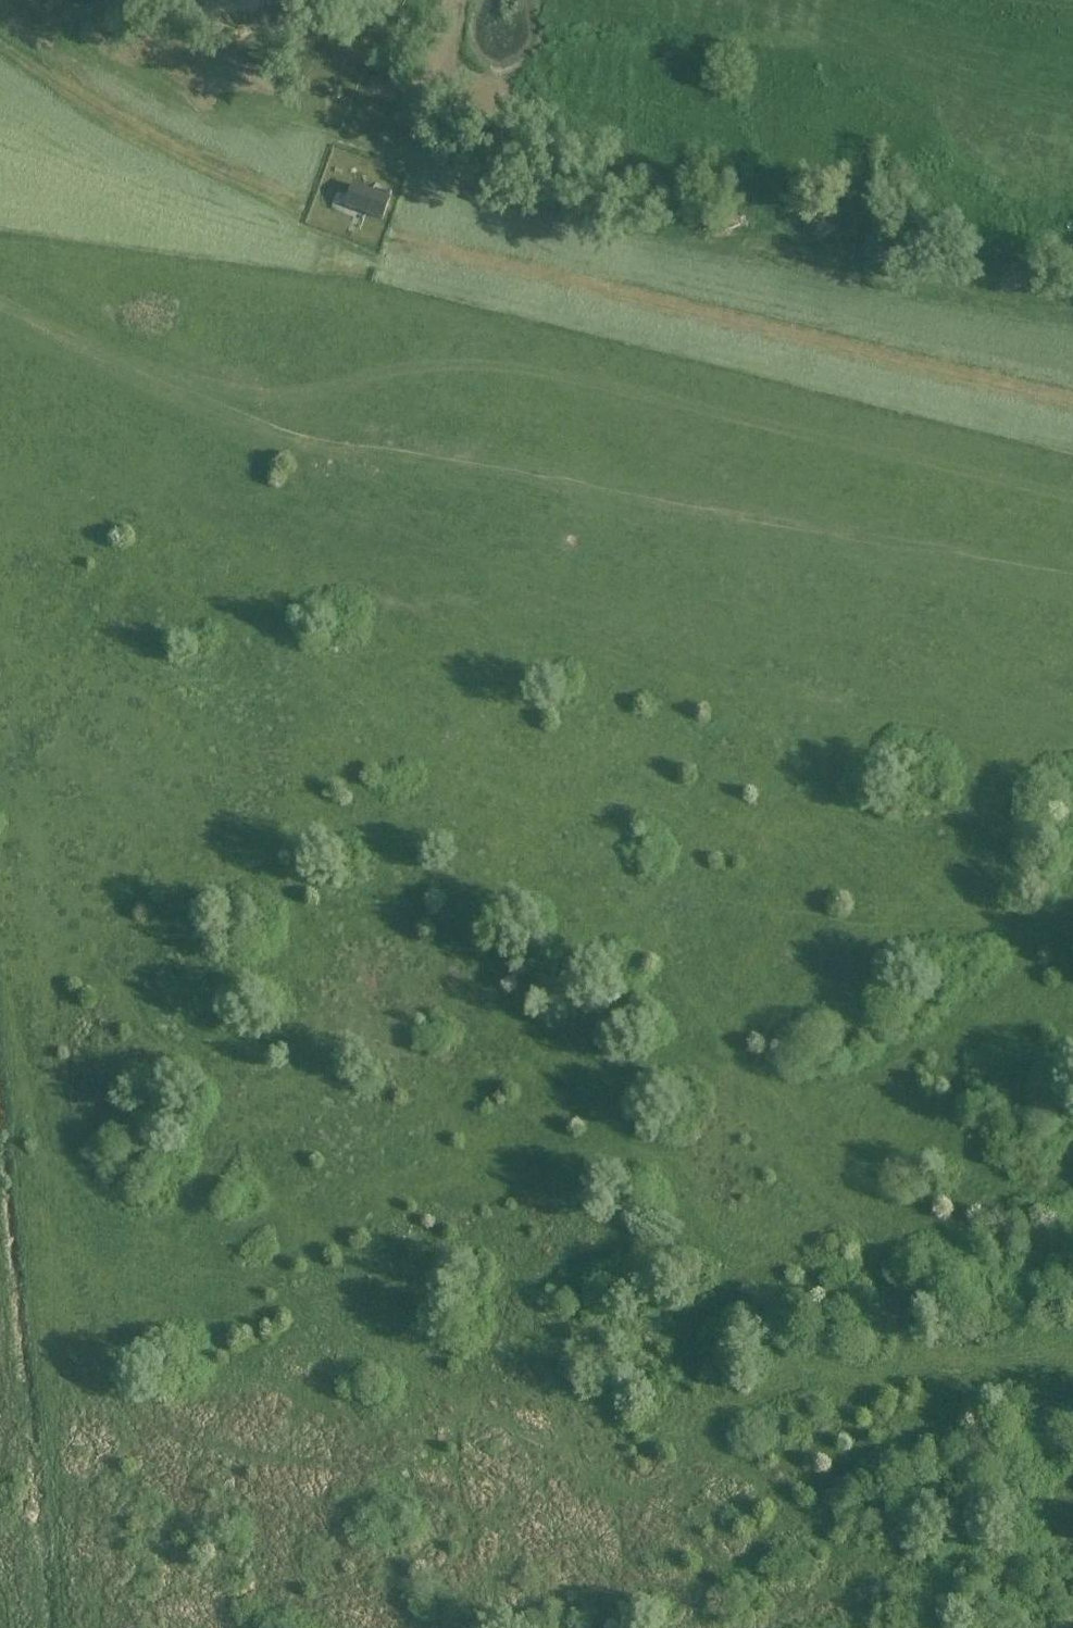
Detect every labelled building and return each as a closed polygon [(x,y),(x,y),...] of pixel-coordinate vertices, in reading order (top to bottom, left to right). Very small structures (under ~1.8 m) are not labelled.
[(345,207),(383,221),(390,198),(353,184),(345,207)]
